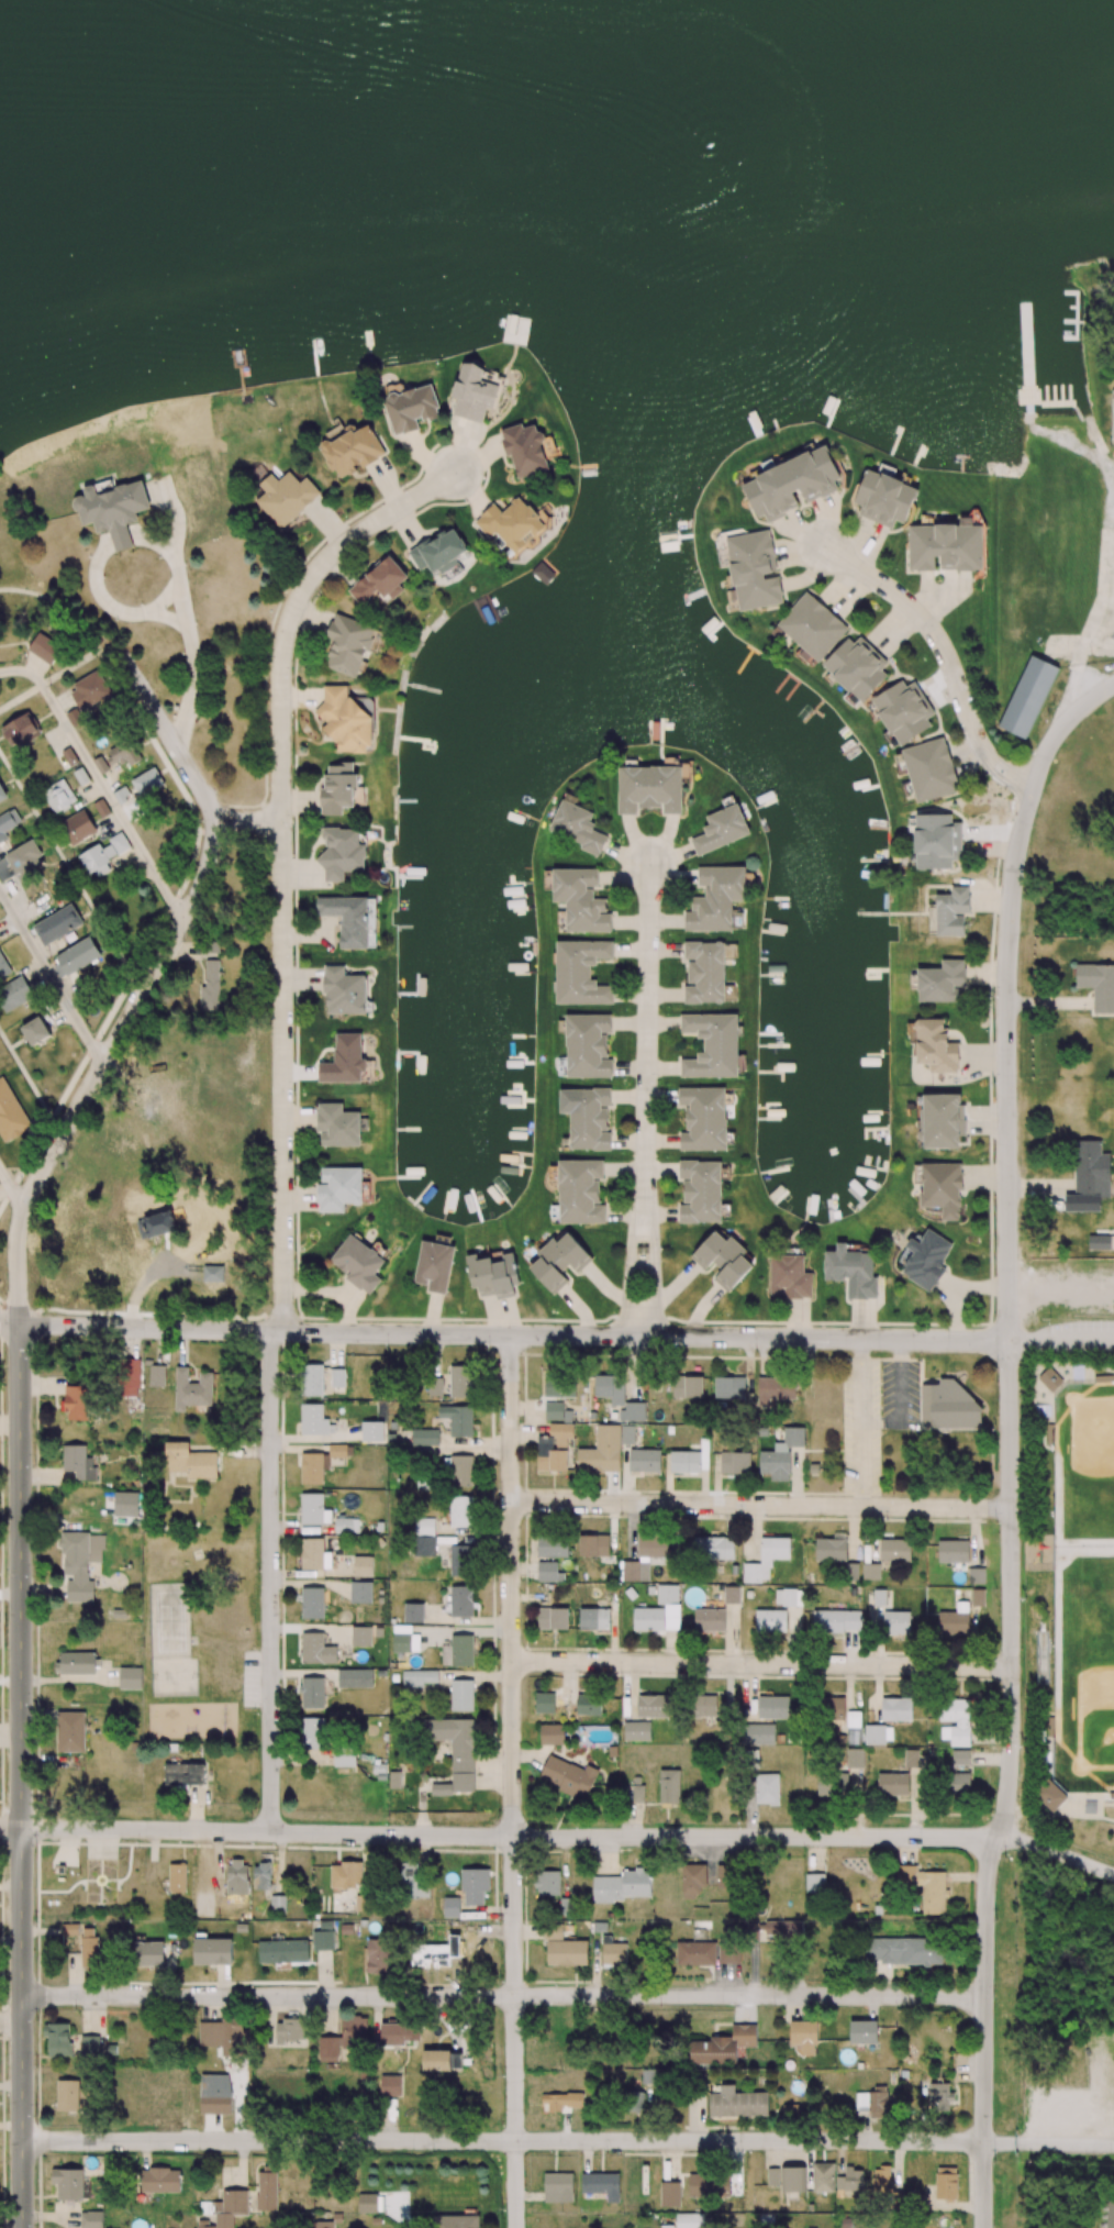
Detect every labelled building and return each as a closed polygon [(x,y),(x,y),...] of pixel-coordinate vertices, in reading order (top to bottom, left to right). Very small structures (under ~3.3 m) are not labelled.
[(453,414),(482,423),(487,407),(493,409),(500,387),(480,381),(484,368),(463,361),(453,396),(458,398),(453,414)] [(383,398),(394,436),(419,429),(417,422),(441,415),(432,384),(383,398)] [(518,479),(550,470),(537,424),(524,428),(523,423),(500,430),(507,457),(512,456),(518,479)] [(386,454),(369,424),(357,431),(354,426),(328,442),(327,440),(318,445),(338,480),(360,468),(360,469),(386,454)] [(742,479),(756,519),(765,515),(767,521),(800,509),(794,492),(801,490),(805,503),(839,491),(835,480),(839,479),(828,448),(742,479)] [(918,489),(867,469),(854,503),(862,506),(859,515),(893,528),(896,520),(904,524),(918,489)] [(280,529),(321,494),(306,476),(299,482),(289,471),(278,481),(272,473),(259,484),(266,492),(256,501),(280,529)] [(150,509),(143,480),(116,486),(117,490),(97,495),(94,485),(83,487),(85,495),(74,498),(81,526),(94,522),(96,533),(110,530),(116,552),(133,548),(127,524),(138,521),(136,512),(150,509)] [(475,522),(489,539),(496,532),(518,556),(550,526),(521,494),(502,512),(494,504),(475,522)] [(908,526),(909,571),(935,570),(935,557),(941,557),(941,570),(983,570),(983,525),(908,526)] [(411,550),(426,578),(441,570),(442,573),(459,564),(456,558),(468,552),(454,527),(411,550)] [(784,604),(780,577),(765,579),(765,573),(777,571),(771,531),(727,537),(738,611),(784,604)] [(409,576),(390,555),(348,591),(361,605),(375,593),(386,605),(404,590),(400,585),(409,576)] [(771,633),(779,640),(784,634),(864,701),(887,674),(882,670),(889,662),(860,637),(855,643),(844,634),(849,628),(805,591),(771,633)] [(360,679),(378,629),(335,614),(326,638),(334,641),(325,667),(360,679)] [(51,664),(62,645),(39,632),(28,650),(51,664)] [(1027,740),(1058,667),(1030,655),(999,727),(1027,740)] [(69,686),(80,710),(111,695),(100,671),(69,686)] [(915,681),(906,687),(903,680),(871,699),(899,746),(932,727),(927,718),(935,714),(915,681)] [(347,685),(324,685),(324,706),(322,706),(322,731),(336,731),(336,752),(370,752),(370,714),(360,714),(360,697),(347,697),(347,685)] [(14,749),(41,734),(29,712),(2,727),(14,749)] [(902,749),(916,803),(960,791),(945,737),(902,749)] [(93,758),(102,775),(111,771),(109,767),(120,761),(123,768),(142,759),(131,738),(93,758)] [(134,779),(156,765),(167,783),(144,797),(134,779)] [(355,806),(356,774),(353,774),(353,765),(328,765),(328,775),(322,775),(322,815),(342,815),(342,806),(355,806)] [(618,766),(618,814),(637,814),(637,808),(663,808),(663,813),(682,814),(682,767),(618,766)] [(43,788),(53,812),(76,803),(66,779),(43,788)] [(549,831),(583,843),(580,849),(600,857),(608,833),(589,826),(594,812),(561,800),(549,831)] [(703,815),(709,833),(691,839),(696,854),(750,837),(739,804),(703,815)] [(14,809),(0,816),(0,842),(8,837),(5,831),(22,822),(14,809)] [(73,846),(97,831),(84,809),(59,824),(73,846)] [(953,869),(953,860),(962,860),(962,822),(952,822),(952,815),(915,814),(915,869),(953,869)] [(365,870),(365,844),(359,844),(359,828),(323,828),(323,865),(325,865),(325,882),(344,882),(345,870),(365,870)] [(100,843),(80,854),(94,879),(112,870),(107,860),(130,848),(123,833),(101,845),(100,843)] [(34,842),(0,859),(0,860),(6,871),(11,868),(17,879),(45,864),(34,842)] [(745,867),(698,867),(699,886),(705,886),(705,897),(692,897),(692,912),(685,912),(685,931),(732,930),(732,901),(745,901),(745,867)] [(566,931),(611,932),(611,913),(606,913),(606,899),(593,899),(593,887),(598,887),(598,869),(553,869),(552,902),(566,902),(566,931)] [(937,937),(964,936),(964,914),(970,914),(969,887),(951,887),(951,895),(936,895),(936,908),(929,908),(929,913),(936,913),(937,937)] [(367,897),(317,897),(317,916),(341,916),(341,949),(367,949),(367,897)] [(42,944),(83,927),(74,905),(33,923),(42,944)] [(65,975),(101,957),(92,937),(55,954),(65,975)] [(556,942),(557,1004),(614,1003),(613,981),(590,981),(590,961),(614,961),(613,941),(556,942)] [(684,1003),(724,1004),(725,942),(684,942),(684,960),(688,960),(688,987),(684,987),(684,1003)] [(12,972),(0,951),(0,979),(12,972)] [(205,987),(200,987),(199,1010),(219,1010),(220,959),(205,959),(205,987)] [(965,959),(941,960),(942,968),(917,969),(918,1002),(959,1001),(959,987),(965,987),(965,959)] [(1075,965),(1076,988),(1093,988),(1093,1013),(1113,1013),(1113,965),(1075,965)] [(345,966),(325,966),(325,1014),(365,1014),(365,975),(344,975),(345,966)] [(22,975),(0,987),(0,1001),(6,1012),(34,998),(22,975)] [(612,1077),(612,1058),(607,1058),(607,1033),(611,1033),(611,1015),(566,1014),(566,1077),(612,1077)] [(738,1014),(680,1014),(680,1032),(697,1032),(697,1041),(701,1041),(701,1059),(681,1059),(681,1077),(737,1077),(738,1014)] [(31,1046),(51,1035),(41,1016),(21,1026),(31,1046)] [(916,1064),(930,1064),(930,1073),(958,1073),(959,1043),(946,1043),(946,1019),(917,1019),(916,1064)] [(360,1033),(334,1034),(335,1063),(319,1063),(319,1082),(361,1082),(361,1072),(366,1072),(366,1059),(361,1059),(360,1033)] [(4,1143),(31,1128),(3,1076),(0,1078),(0,1136),(4,1143)] [(726,1088),(679,1087),(679,1106),(687,1106),(686,1132),(681,1132),(681,1150),(726,1150),(726,1088)] [(570,1150),(611,1150),(611,1133),(607,1133),(607,1107),(610,1107),(610,1088),(570,1088),(570,1150)] [(924,1148),(960,1148),(960,1136),(965,1136),(964,1095),(924,1095),(924,1148)] [(321,1146),(360,1146),(360,1112),(343,1112),(343,1103),(318,1103),(318,1133),(321,1133),(321,1146)] [(1110,1154),(1101,1154),(1101,1140),(1075,1141),(1076,1198),(1110,1198),(1110,1154)] [(605,1223),(605,1205),(599,1205),(599,1178),(604,1178),(604,1160),(558,1161),(559,1224),(605,1223)] [(721,1223),(721,1161),(680,1161),(680,1180),(684,1180),(684,1205),(680,1205),(680,1223),(721,1223)] [(942,1221),(961,1220),(961,1163),(921,1164),(922,1207),(942,1207),(942,1221)] [(362,1205),(362,1168),(323,1167),(322,1184),(318,1184),(318,1212),(344,1213),(345,1204),(362,1205)] [(177,1232),(172,1211),(136,1218),(140,1239),(177,1232)] [(953,1244),(927,1229),(921,1239),(913,1235),(894,1267),(932,1290),(945,1269),(940,1266),(953,1244)] [(728,1293),(753,1266),(743,1256),(747,1251),(730,1235),(726,1240),(715,1230),(690,1257),(705,1271),(713,1262),(719,1268),(711,1277),(728,1293)] [(1089,1230),(1088,1249),(1113,1250),(1113,1231),(1089,1230)] [(554,1295),(569,1281),(561,1272),(570,1264),(578,1273),(593,1259),(568,1232),(559,1241),(554,1236),(536,1254),(540,1258),(529,1268),(554,1295)] [(385,1260),(350,1233),(330,1260),(348,1274),(345,1277),(369,1296),(382,1279),(375,1274),(385,1260)] [(447,1294),(454,1246),(421,1241),(415,1283),(428,1285),(427,1291),(447,1294)] [(877,1298),(877,1277),(873,1277),(873,1252),(847,1252),(847,1243),(836,1243),(836,1251),(825,1251),(824,1281),(847,1281),(847,1298),(877,1298)] [(466,1256),(470,1289),(476,1288),(478,1299),(514,1294),(513,1285),(518,1284),(514,1253),(502,1255),(503,1261),(492,1263),(492,1258),(477,1260),(476,1254),(466,1256)] [(770,1297),(813,1297),(813,1273),(804,1273),(805,1256),(771,1256),(770,1297)] [(140,1359),(119,1359),(118,1396),(139,1397),(140,1359)] [(323,1364),(301,1365),(302,1396),(324,1395),(323,1364)] [(149,1386),(165,1387),(165,1365),(150,1365),(149,1386)] [(450,1398),(472,1398),(473,1365),(451,1365),(450,1398)] [(175,1412),(186,1412),(186,1405),(213,1405),(213,1372),(199,1372),(198,1383),(188,1383),(189,1367),(176,1367),(175,1412)] [(1038,1378),(1051,1393),(1064,1382),(1050,1367),(1038,1378)] [(541,1397),(576,1397),(576,1380),(559,1380),(559,1368),(541,1368),(541,1397)] [(611,1397),(611,1406),(625,1406),(624,1375),(595,1375),(595,1397),(611,1397)] [(703,1377),(673,1376),(673,1397),(703,1398),(703,1377)] [(715,1398),(745,1398),(745,1377),(716,1377),(715,1398)] [(796,1399),(795,1377),(757,1378),(758,1406),(778,1406),(778,1399),(796,1399)] [(982,1428),(981,1405),(971,1405),(971,1388),(956,1388),(956,1378),(939,1379),(939,1385),(921,1385),(922,1429),(982,1428)] [(89,1385),(64,1385),(63,1411),(68,1411),(68,1420),(88,1420),(89,1385)] [(546,1420),(569,1420),(569,1411),(564,1411),(563,1403),(545,1403),(546,1420)] [(645,1421),(646,1403),(625,1403),(625,1410),(619,1409),(619,1421),(645,1421)] [(301,1404),(301,1435),(329,1434),(329,1418),(324,1418),(323,1404),(301,1404)] [(451,1437),(473,1437),(472,1405),(439,1406),(439,1418),(450,1418),(451,1437)] [(383,1442),(383,1422),(361,1422),(361,1441),(383,1442)] [(538,1437),(537,1471),(567,1471),(567,1439),(574,1439),(574,1424),(550,1424),(549,1437),(538,1437)] [(578,1448),(577,1471),(619,1472),(621,1425),(597,1425),(596,1449),(578,1448)] [(621,1444),(634,1444),(635,1425),(621,1425),(621,1444)] [(804,1427),(784,1427),(784,1443),(774,1443),(774,1452),(760,1451),(760,1474),(771,1474),(771,1481),(789,1481),(790,1447),(804,1447),(804,1427)] [(438,1430),(412,1429),(411,1445),(438,1445),(438,1430)] [(187,1479),(216,1479),(216,1452),(189,1452),(189,1442),(166,1442),(166,1472),(187,1472),(187,1479)] [(63,1471),(75,1472),(75,1480),(94,1480),(95,1457),(86,1457),(86,1445),(63,1445),(63,1471)] [(329,1445),(330,1457),(353,1456),(352,1445),(329,1445)] [(629,1471),(660,1472),(661,1450),(630,1449),(629,1471)] [(671,1473),(701,1473),(701,1451),(671,1452),(671,1473)] [(720,1473),(751,1474),(751,1452),(721,1452),(720,1473)] [(323,1453),(301,1453),(301,1484),(323,1484),(323,1453)] [(473,1487),(473,1456),(444,1456),(443,1472),(450,1472),(450,1486),(473,1487)] [(323,1494),(302,1494),(303,1524),(332,1523),(331,1510),(324,1510),(323,1494)] [(451,1528),(473,1527),(472,1496),(450,1497),(451,1528)] [(335,1533),(360,1533),(360,1518),(335,1518),(335,1533)] [(414,1556),(434,1557),(435,1518),(415,1518),(415,1536),(414,1556)] [(67,1602),(93,1602),(93,1581),(88,1581),(88,1562),(104,1562),(104,1533),(60,1533),(60,1553),(64,1553),(64,1577),(67,1577),(67,1602)] [(816,1539),(816,1561),(846,1561),(846,1533),(834,1533),(834,1538),(816,1539)] [(609,1536),(579,1535),(579,1556),(609,1556),(609,1536)] [(568,1557),(568,1538),(538,1537),(538,1557),(568,1557)] [(734,1560),(735,1538),(694,1537),(694,1559),(734,1560)] [(323,1538),(301,1539),(302,1569),(332,1569),(331,1553),(324,1553),(323,1538)] [(743,1563),(743,1582),(770,1583),(770,1559),(790,1560),(790,1538),(761,1538),(761,1564),(743,1563)] [(911,1563),(912,1540),(881,1539),(880,1562),(911,1563)] [(938,1563),(953,1563),(953,1564),(969,1565),(970,1541),(939,1540),(938,1563)] [(470,1546),(451,1547),(452,1571),(470,1571),(470,1546)] [(354,1577),(373,1577),(373,1557),(354,1556),(354,1577)] [(538,1581),(558,1582),(558,1562),(538,1562),(538,1581)] [(859,1564),(845,1564),(845,1581),(859,1581),(859,1564)] [(880,1580),(880,1564),(863,1564),(863,1580),(880,1580)] [(350,1603),(372,1603),(372,1582),(351,1581),(350,1603)] [(634,1607),(633,1631),(664,1632),(664,1630),(679,1630),(680,1585),(658,1585),(657,1607),(634,1607)] [(451,1617),(473,1617),(473,1586),(451,1586),(451,1617)] [(323,1619),(324,1588),(302,1587),(301,1619),(323,1619)] [(776,1589),(775,1605),(802,1606),(802,1589),(776,1589)] [(984,1606),(984,1590),(972,1589),(972,1606),(984,1606)] [(886,1590),(874,1590),(874,1606),(886,1606),(886,1590)] [(404,1622),(423,1623),(424,1604),(404,1604),(404,1622)] [(694,1610),(694,1632),(725,1632),(725,1609),(694,1610)] [(787,1611),(756,1610),(755,1632),(786,1632),(787,1611)] [(861,1632),(861,1611),(813,1610),(813,1631),(861,1632)] [(910,1612),(884,1612),(884,1635),(910,1634),(910,1612)] [(939,1635),(970,1635),(970,1613),(939,1612),(939,1635)] [(650,1741),(651,1718),(669,1718),(669,1695),(637,1694),(636,1717),(624,1716),(624,1740),(650,1741)] [(690,1717),(716,1717),(716,1695),(690,1695),(690,1717)] [(789,1718),(789,1696),(758,1697),(759,1719),(789,1718)] [(844,1720),(844,1698),(819,1697),(819,1720),(844,1720)] [(881,1720),(912,1721),(912,1699),(881,1698),(881,1720)] [(939,1721),(956,1721),(956,1727),(941,1727),(941,1739),(950,1739),(950,1746),(971,1747),(971,1700),(939,1699),(939,1721)] [(861,1712),(847,1712),(848,1745),(861,1745),(861,1712)] [(775,1724),(744,1724),(743,1745),(775,1745),(775,1724)] [(865,1744),(893,1743),(893,1726),(865,1726),(865,1744)] [(864,1749),(847,1749),(847,1768),(864,1768),(864,1749)] [(922,1749),(904,1750),(905,1769),(922,1768),(922,1749)] [(953,1765),(969,1766),(969,1750),(953,1750),(953,1765)] [(681,1770),(660,1769),(659,1803),(680,1804),(681,1770)] [(971,1773),(949,1772),(948,1794),(970,1795),(971,1773)] [(909,1795),(909,1773),(877,1774),(878,1796),(909,1795)] [(779,1774),(756,1775),(756,1805),(779,1804),(779,1774)] [(844,1774),(817,1775),(818,1797),(845,1796),(844,1774)] [(1049,1778),(1034,1794),(1053,1813),(1068,1797),(1049,1778)] [(632,1803),(644,1803),(645,1785),(633,1785),(632,1803)] [(707,1865),(682,1864),(682,1899),(700,1900),(700,1887),(706,1887),(707,1865)] [(946,1872),(917,1872),(917,1865),(897,1865),(897,1885),(922,1885),(922,1914),(945,1914),(945,1899),(946,1899),(946,1872)] [(594,1876),(593,1902),(624,1903),(624,1896),(651,1897),(651,1870),(622,1870),(622,1877),(594,1876)] [(825,1892),(825,1874),(806,1874),(806,1892),(825,1892)] [(803,1936),(802,1920),(765,1921),(765,1937),(803,1936)] [(943,1964),(944,1939),(866,1938),(865,1963),(943,1964)] [(677,1966),(716,1965),(716,1942),(676,1943),(677,1966)] [(719,1965),(741,1964),(740,1943),(718,1944),(719,1965)] [(791,2021),(790,2045),(801,2045),(801,2055),(816,2055),(817,2021),(791,2021)] [(877,2044),(877,2021),(850,2021),(850,2044),(877,2044)] [(737,2063),(737,2046),(756,2046),(756,2024),(732,2024),(732,2039),(691,2039),(691,2064),(737,2063)] [(664,2070),(642,2070),(642,2084),(664,2084),(664,2070)] [(949,2111),(949,2101),(954,2101),(954,2092),(949,2093),(949,2083),(930,2083),(930,2111),(949,2111)] [(768,2116),(768,2093),(735,2093),(734,2084),(720,2084),(720,2093),(709,2093),(709,2117),(768,2116)] [(644,2111),(645,2087),(632,2087),(631,2111),(644,2111)] [(869,2118),(888,2118),(889,2088),(874,2088),(874,2093),(856,2093),(856,2109),(869,2109),(869,2118)] [(834,2192),(834,2163),(812,2163),(812,2192),(834,2192)] [(806,2192),(806,2167),(785,2167),(785,2192),(806,2192)] [(890,2196),(890,2167),(872,2167),(872,2196),(890,2196)] [(767,2186),(783,2185),(783,2168),(767,2168),(767,2186)] [(845,2190),(863,2190),(863,2168),(845,2168),(845,2190)] [(957,2201),(957,2168),(936,2168),(935,2200),(957,2201)] [(619,2203),(619,2173),(582,2173),(582,2193),(607,2193),(607,2203),(619,2203)] [(729,2198),(729,2176),(689,2175),(688,2197),(729,2198)] [(680,2207),(681,2182),(660,2182),(660,2206),(680,2207)] [(676,2214),(676,2227),(703,2227),(703,2213),(676,2214)]
